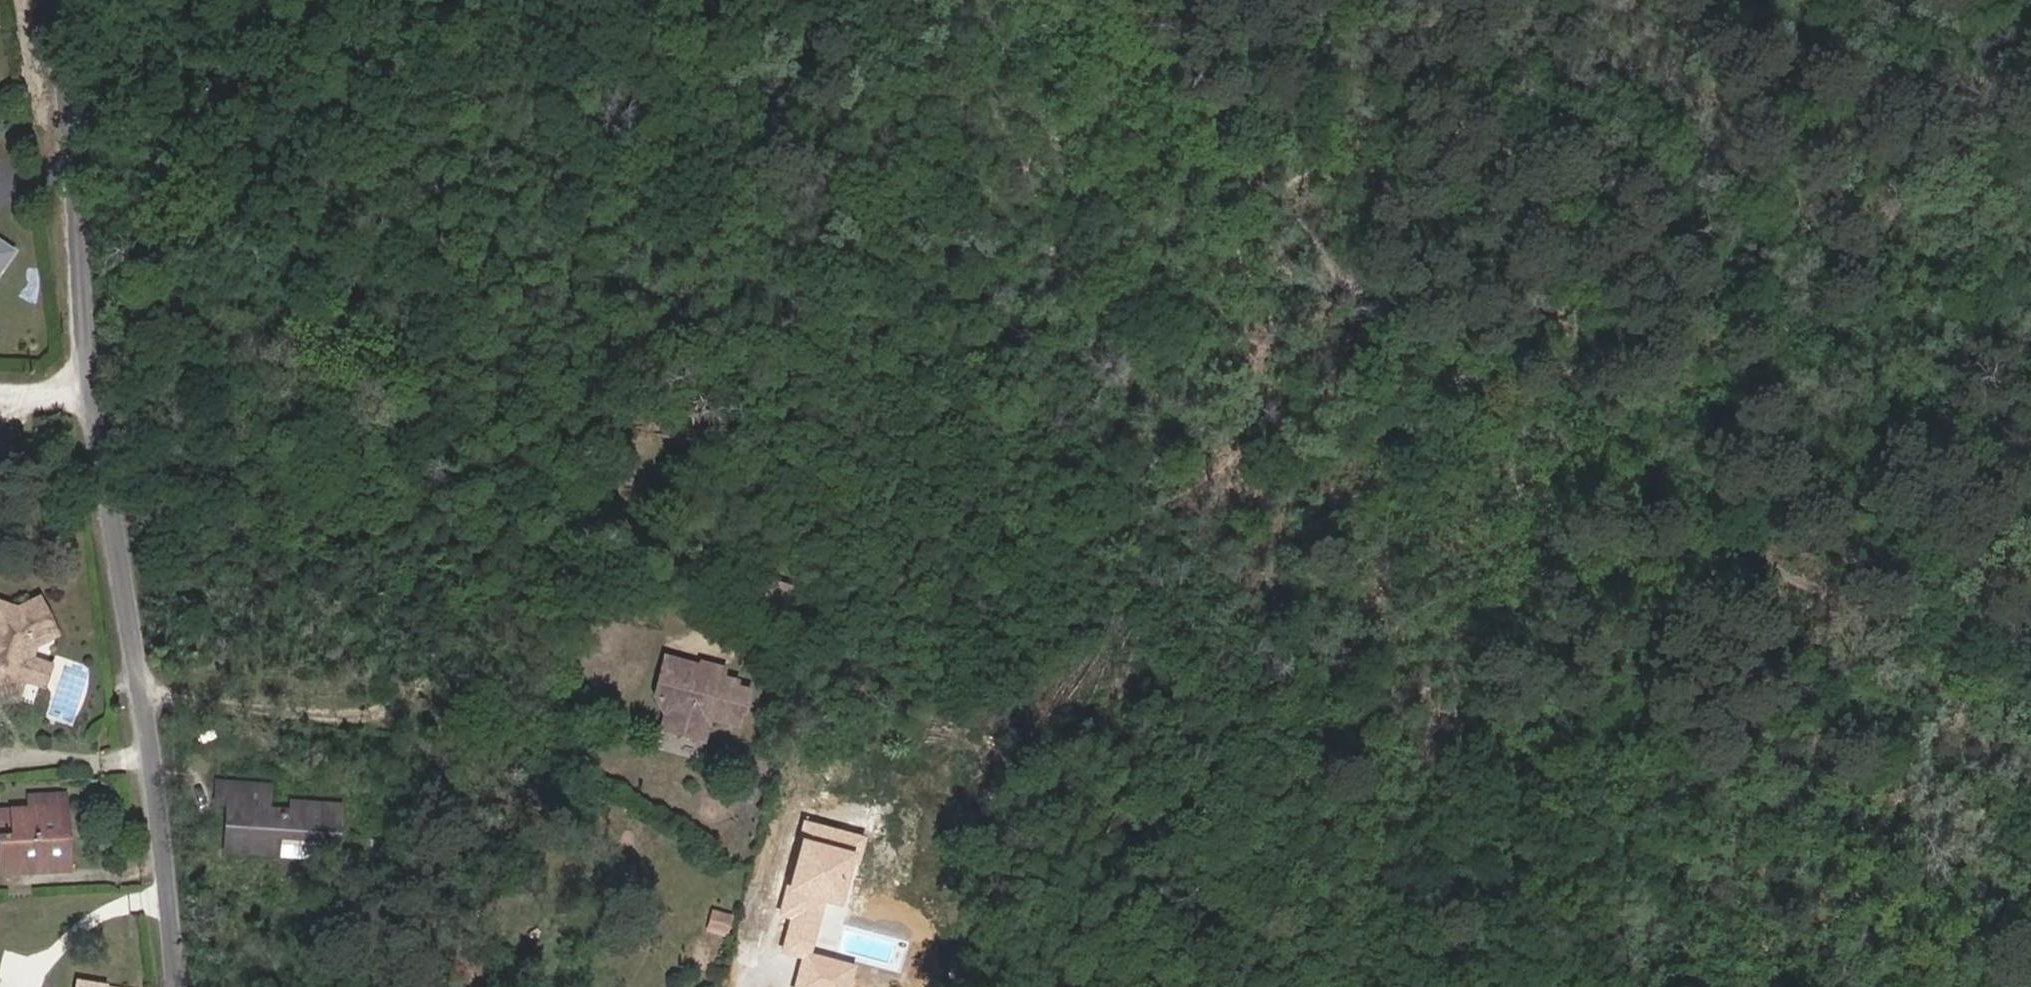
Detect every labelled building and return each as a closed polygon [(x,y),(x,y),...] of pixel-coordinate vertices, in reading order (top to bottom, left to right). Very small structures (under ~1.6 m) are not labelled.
[(9,256),(0,249),(0,268),(9,256)] [(793,618),(801,590),(758,577),(750,605),(793,618)] [(0,689),(0,692),(19,698),(26,679),(30,680),(37,660),(32,658),(36,645),(58,633),(39,597),(17,609),(0,604),(0,680),(2,681),(1,687),(0,689)] [(701,655),(701,658),(700,664),(688,661),(683,653),(665,649),(654,687),(664,708),(659,725),(702,736),(709,713),(738,720),(742,706),(745,706),(751,685),(737,681),(738,676),(723,673),(726,662),(701,655)] [(700,664),(701,658),(683,653),(688,661),(700,664)] [(37,660),(30,680),(46,685),(52,665),(37,660)] [(68,662),(52,713),(77,720),(92,669),(68,662)] [(320,838),(319,855),(336,857),(339,806),(294,803),(293,810),(267,809),(269,786),(220,782),(219,801),(229,802),(227,848),(276,852),(277,835),(320,838)] [(65,811),(0,814),(0,834),(1,834),(3,872),(67,869),(65,811)] [(276,852),(319,855),(320,838),(277,835),(276,852)] [(709,929),(732,932),(736,912),(713,908),(709,929)]
